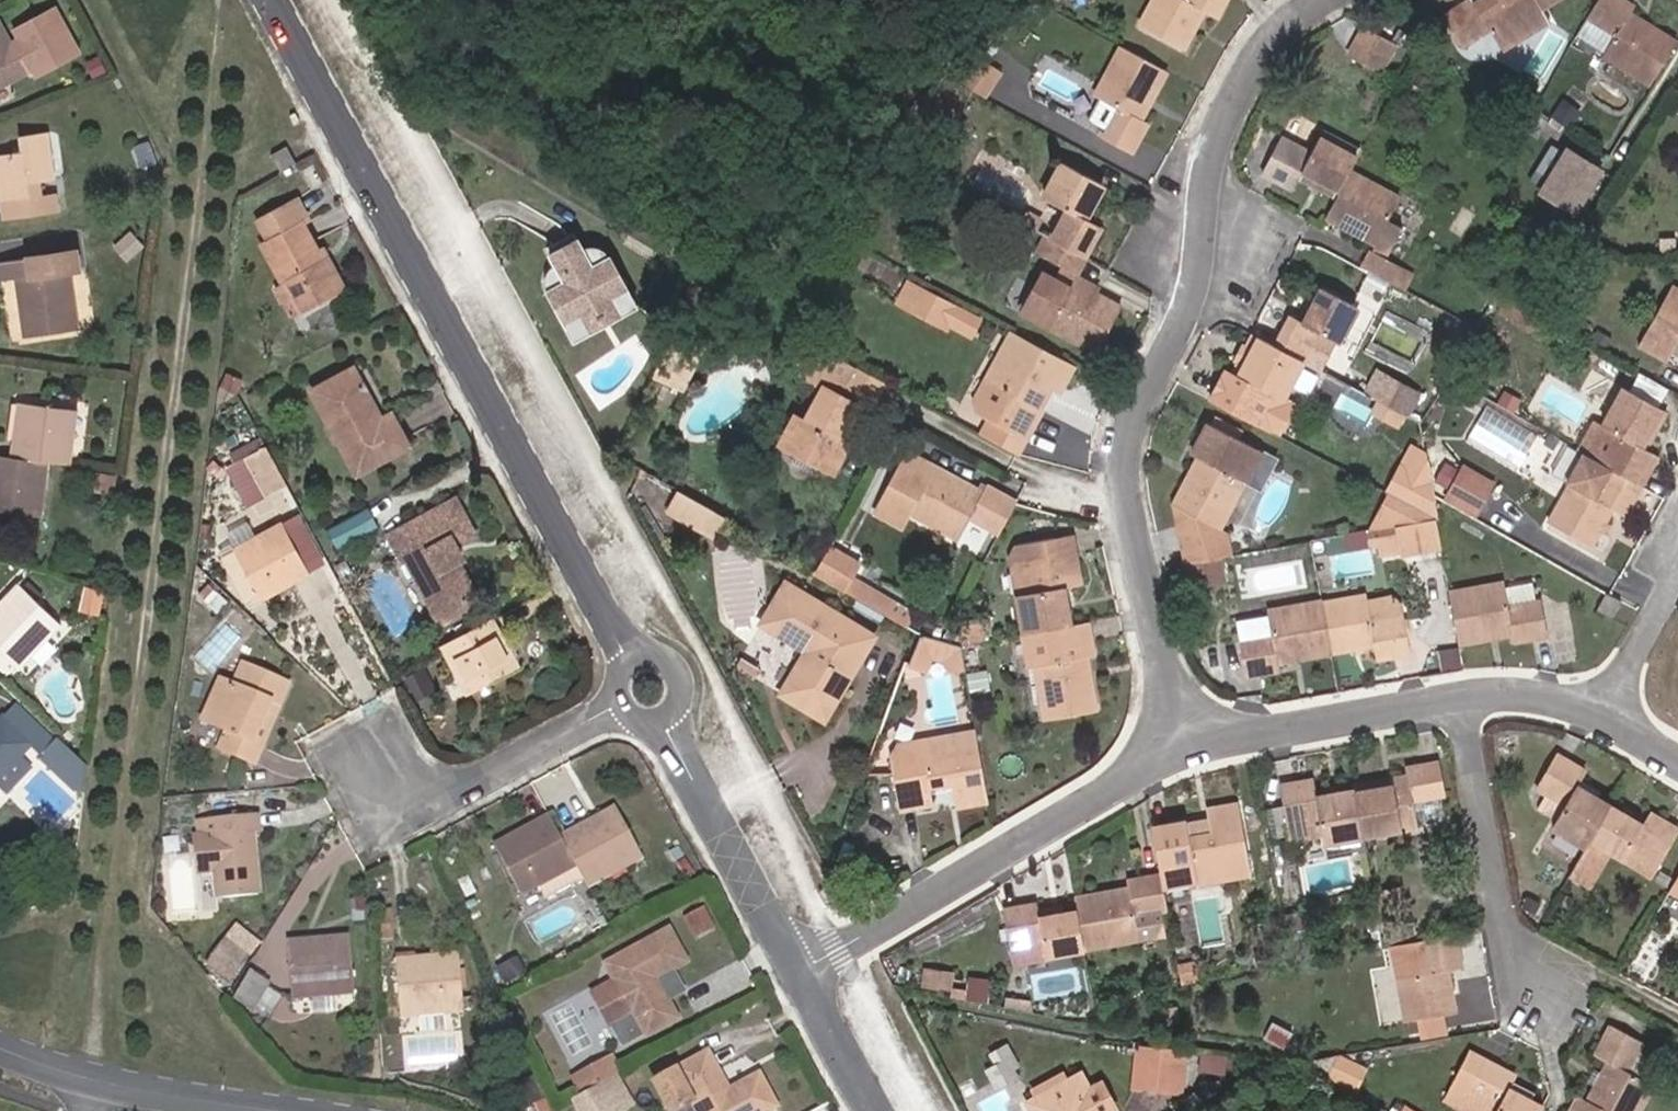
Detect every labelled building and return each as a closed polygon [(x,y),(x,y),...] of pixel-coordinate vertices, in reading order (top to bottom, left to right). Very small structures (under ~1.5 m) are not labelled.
[(1176,11),(1156,0),(1150,0),(1132,33),(1172,55),(1193,18),(1204,23),(1217,0),(1182,0),(1176,11)] [(1430,18),(1445,44),(1474,28),(1487,52),(1535,25),(1531,17),(1521,0),(1483,0),(1486,5),(1465,16),(1458,3),(1430,18)] [(1531,17),(1561,0),(1521,0),(1531,17)] [(1619,0),(1585,0),(1576,15),(1603,31),(1591,53),(1638,81),(1663,37),(1637,22),(1634,27),(1614,14),(1621,2),(1619,0)] [(1398,5),(1358,30),(1387,48),(1414,30),(1398,5)] [(19,70),(0,29),(0,79),(19,70)] [(1138,108),(1155,77),(1117,56),(1088,107),(1109,117),(1094,145),(1121,159),(1135,132),(1124,125),(1133,106),(1138,108)] [(964,66),(952,90),(976,102),(988,78),(964,66)] [(20,142),(20,155),(0,158),(0,200),(21,197),(21,184),(48,181),(44,140),(20,142)] [(1329,204),(1341,180),(1351,159),(1313,142),(1299,168),(1272,153),(1255,181),(1282,196),(1289,183),(1329,204)] [(295,152),(281,158),(289,173),(303,166),(295,152)] [(1589,176),(1557,157),(1531,199),(1564,218),(1589,176)] [(1043,244),(1050,248),(1078,264),(1093,233),(1077,225),(1094,194),(1055,173),(1038,204),(1058,215),(1043,244)] [(1389,207),(1341,180),(1329,204),(1319,223),(1347,238),(1349,233),(1366,243),(1350,274),(1380,291),(1389,273),(1374,264),(1389,235),(1377,228),(1389,207)] [(321,266),(315,256),(299,225),(305,222),(295,205),(255,226),(265,245),(260,247),(281,289),(273,293),(289,322),(340,293),(325,264),(321,266)] [(537,288),(554,321),(570,312),(574,319),(590,315),(598,309),(604,304),(600,297),(615,287),(615,286),(599,258),(596,259),(590,254),(581,251),(571,252),(568,249),(565,251),(559,243),(542,253),(546,261),(543,262),(548,271),(544,274),(543,277),(542,281),(543,285),(537,288)] [(1068,283),(1078,264),(1050,248),(1040,267),(1054,275),(1048,287),(1041,301),(1055,309),(1042,334),(1090,357),(1113,314),(1085,298),(1082,304),(1062,294),(1068,283)] [(321,266),(325,264),(319,253),(315,256),(321,266)] [(81,258),(7,260),(8,278),(21,278),(23,338),(71,336),(70,277),(81,277),(81,258)] [(1041,301),(1048,287),(1034,280),(1027,294),(1041,301)] [(917,293),(897,282),(890,299),(909,308),(917,293)] [(1083,291),(1068,283),(1062,294),(1082,304),(1085,298),(1083,291)] [(628,308),(615,286),(615,287),(600,297),(604,304),(598,309),(590,315),(574,319),(570,312),(554,321),(565,344),(628,308)] [(1042,334),(1055,309),(1041,301),(1027,294),(1014,319),(1042,334)] [(1659,300),(1628,355),(1657,371),(1668,352),(1677,357),(1677,309),(1659,300)] [(1295,367),(1300,369),(1304,361),(1313,346),(1329,356),(1348,322),(1314,303),(1296,334),(1284,328),(1270,353),(1295,367)] [(696,347),(672,334),(656,367),(681,380),(696,347)] [(1065,371),(1005,340),(979,388),(1002,401),(990,421),(1021,438),(1037,408),(1024,401),(1034,385),(1052,395),(1065,371)] [(1329,356),(1313,346),(1304,361),(1321,370),(1329,356)] [(1273,408),(1295,367),(1270,353),(1256,347),(1234,386),(1222,380),(1208,407),(1220,414),(1235,422),(1250,394),(1266,404),(1273,408)] [(881,380),(850,364),(832,395),(820,389),(801,423),(798,421),(783,446),(826,468),(840,442),(834,439),(851,405),(864,412),(881,380)] [(1666,396),(1671,385),(1643,374),(1639,385),(1666,396)] [(312,397),(343,458),(395,432),(390,420),(380,426),(353,375),(312,397)] [(1368,382),(1358,401),(1396,422),(1407,403),(1368,382)] [(1588,463),(1633,487),(1646,461),(1633,453),(1654,414),(1612,392),(1578,457),(1588,463)] [(1250,430),(1266,404),(1250,394),(1235,422),(1250,430)] [(1491,400),(1473,434),(1504,451),(1522,417),(1491,400)] [(9,445),(7,461),(42,466),(59,468),(66,416),(22,409),(15,446),(9,445)] [(1219,537),(1212,534),(1237,486),(1253,454),(1204,429),(1188,460),(1198,466),(1187,487),(1183,485),(1169,513),(1181,574),(1224,566),(1219,537)] [(406,453),(395,432),(343,458),(354,482),(406,453)] [(244,507),(284,485),(266,452),(225,474),(244,507)] [(1270,463),(1253,454),(1237,486),(1254,495),(1270,463)] [(996,536),(1012,506),(981,490),(975,500),(958,491),(961,486),(900,456),(870,512),(895,525),(901,513),(954,541),(966,520),(996,536)] [(0,460),(0,512),(35,518),(42,466),(7,461),(0,460)] [(1633,487),(1588,463),(1572,491),(1562,486),(1541,522),(1582,545),(1604,505),(1618,512),(1633,487)] [(1485,488),(1452,470),(1437,497),(1470,516),(1485,488)] [(691,534),(701,516),(655,490),(646,508),(691,534)] [(1390,534),(1429,526),(1390,505),(1386,534),(1390,534)] [(370,506),(332,526),(341,542),(378,522),(370,506)] [(388,540),(394,553),(459,520),(452,506),(388,540)] [(459,520),(394,553),(400,562),(402,560),(436,622),(472,603),(453,568),(446,555),(451,552),(470,541),(459,520)] [(1395,564),(1435,557),(1429,526),(1390,534),(1391,540),(1372,543),(1376,564),(1395,560),(1395,564)] [(219,556),(243,604),(291,582),(295,588),(308,580),(281,532),(236,556),(232,549),(219,556)] [(1057,555),(1073,552),(1068,534),(1053,537),(1057,555)] [(1057,555),(1053,537),(1022,543),(1010,562),(1025,633),(1053,627),(1071,623),(1063,587),(1079,583),(1073,552),(1057,555)] [(863,555),(831,538),(813,572),(865,600),(870,591),(849,580),(863,555)] [(459,564),(451,552),(446,555),(453,568),(459,564)] [(1212,569),(1181,574),(1185,596),(1216,589),(1212,569)] [(1512,581),(1515,598),(1540,593),(1537,576),(1512,581)] [(868,634),(779,584),(756,624),(802,651),(782,694),(826,715),(868,634)] [(1443,595),(1454,647),(1477,643),(1476,638),(1500,634),(1503,644),(1536,637),(1530,605),(1499,611),(1495,586),(1443,595)] [(19,591),(0,610),(0,661),(11,672),(24,659),(20,655),(37,638),(41,642),(54,625),(19,591)] [(911,613),(870,591),(865,600),(906,622),(911,613)] [(1590,614),(1607,622),(1616,605),(1600,597),(1590,614)] [(1320,615),(1328,659),(1370,652),(1373,668),(1405,662),(1400,634),(1388,636),(1382,605),(1320,615)] [(1616,605),(1607,622),(1622,631),(1631,616),(1632,614),(1616,605)] [(1328,659),(1320,615),(1320,613),(1263,624),(1267,650),(1231,657),(1235,687),(1271,681),(1269,666),(1295,662),(1295,665),(1328,659)] [(1091,653),(1084,620),(1071,623),(1053,627),(1058,658),(1035,663),(1045,715),(1095,705),(1088,676),(1083,678),(1079,656),(1091,653)] [(447,647),(442,649),(469,698),(514,672),(518,663),(507,640),(499,640),(489,624),(447,647)] [(225,628),(203,653),(214,662),(235,637),(225,628)] [(914,632),(903,662),(918,668),(924,653),(940,659),(942,666),(949,672),(962,670),(957,648),(938,642),(914,632)] [(287,689),(245,669),(236,689),(221,682),(202,722),(228,734),(222,749),(253,762),(259,750),(250,745),(264,714),(273,718),(287,689)] [(0,725),(0,726),(24,753),(30,747),(41,757),(52,744),(17,709),(0,725)] [(24,753),(0,727),(0,778),(24,753)] [(955,804),(987,797),(974,731),(920,740),(900,744),(890,756),(892,770),(898,806),(932,800),(929,784),(951,780),(955,804)] [(81,807),(83,778),(52,744),(41,757),(37,761),(81,807)] [(1557,838),(1592,857),(1616,815),(1582,794),(1590,781),(1560,763),(1542,797),(1571,813),(1557,838)] [(1353,796),(1363,845),(1416,835),(1413,816),(1444,810),(1438,772),(1406,778),(1408,787),(1386,791),(1385,785),(1352,790),(1353,796)] [(1363,845),(1353,796),(1318,802),(1315,786),(1279,792),(1287,832),(1320,827),(1324,852),(1363,845)] [(1184,823),(1151,830),(1157,864),(1161,884),(1195,880),(1249,871),(1236,806),(1205,811),(1208,829),(1201,830),(1200,823),(1185,826),(1184,823)] [(253,815),(220,816),(220,831),(206,832),(208,893),(250,891),(250,832),(254,832),(253,815)] [(1616,815),(1592,857),(1577,885),(1590,893),(1611,857),(1657,882),(1677,846),(1677,835),(1655,821),(1648,832),(1616,815)] [(577,873),(590,896),(609,886),(605,879),(622,870),(626,876),(644,867),(617,818),(564,848),(577,873)] [(577,873),(564,848),(551,825),(495,855),(523,904),(537,895),(535,889),(555,878),(559,883),(577,873)] [(1137,941),(1133,915),(1157,910),(1166,909),(1158,871),(1125,877),(1126,885),(1073,896),(1076,911),(1083,947),(1084,950),(1137,941)] [(1083,947),(1076,911),(1037,917),(1035,904),(1003,909),(1009,941),(1041,935),(1044,953),(1083,947)] [(1133,915),(1137,941),(1161,937),(1157,910),(1133,915)] [(389,914),(378,915),(379,941),(390,941),(389,914)] [(1041,935),(1009,941),(1012,958),(1044,953),(1041,935)] [(1452,938),(1419,944),(1425,976),(1397,982),(1403,1025),(1453,1017),(1444,972),(1458,970),(1452,938)] [(350,939),(287,942),(290,995),(308,994),(308,988),(331,988),(332,993),(352,992),(350,939)] [(683,965),(669,940),(606,969),(613,982),(642,1035),(644,1038),(673,1022),(651,982),(683,965)] [(225,995),(249,960),(229,948),(210,978),(225,995)] [(460,960),(398,964),(400,1018),(421,1017),(420,1011),(447,1010),(448,1015),(464,1013),(460,960)] [(1034,973),(1039,996),(1087,986),(1082,963),(1034,973)] [(269,986),(252,976),(238,999),(255,1009),(269,986)] [(642,1035),(613,982),(593,992),(621,1046),(642,1035)] [(1590,1102),(1606,1110),(1642,1110),(1656,1086),(1642,1080),(1629,1072),(1639,1053),(1645,1042),(1609,1025),(1595,1055),(1609,1064),(1590,1102)] [(988,1052),(1003,1083),(1027,1071),(1012,1040),(988,1052)] [(1156,1050),(1134,1048),(1129,1092),(1152,1095),(1156,1050)] [(1202,1067),(1229,1069),(1231,1051),(1204,1049),(1202,1067)] [(1360,1089),(1372,1063),(1343,1050),(1331,1076),(1360,1089)] [(1652,1059),(1639,1053),(1629,1072),(1642,1080),(1652,1059)] [(580,1097),(621,1075),(611,1056),(569,1076),(580,1097)] [(705,1058),(655,1086),(669,1110),(671,1110),(689,1101),(695,1110),(767,1110),(773,1108),(757,1079),(727,1094),(705,1058)] [(1462,1059),(1447,1090),(1459,1096),(1474,1065),(1462,1059)] [(1447,1090),(1439,1106),(1448,1110),(1535,1110),(1503,1095),(1509,1084),(1474,1065),(1459,1096),(1447,1090)] [(572,1101),(577,1110),(632,1110),(641,1105),(624,1073),(621,1075),(580,1097),(572,1101)] [(1077,1077),(1022,1105),(1025,1110),(1109,1110),(1114,1109),(1101,1085),(1086,1094),(1077,1077)] [(1590,1102),(1584,1099),(1580,1097),(1573,1110),(1606,1110),(1590,1102)]
